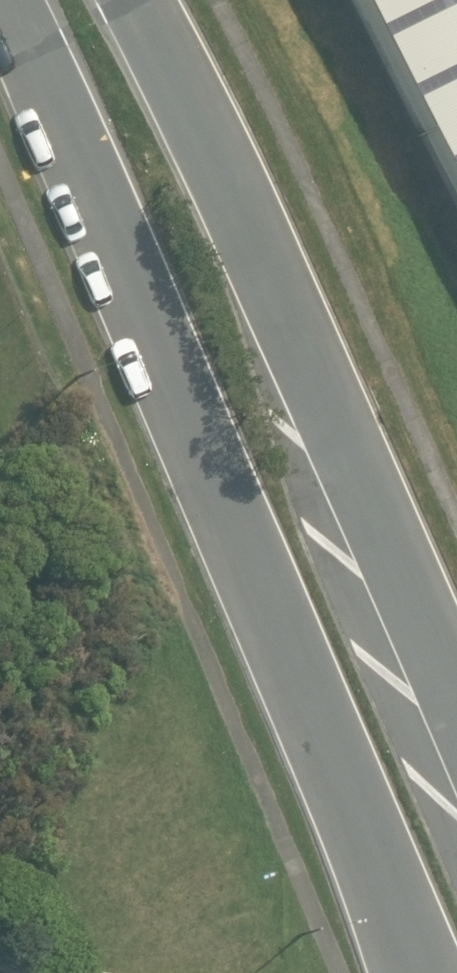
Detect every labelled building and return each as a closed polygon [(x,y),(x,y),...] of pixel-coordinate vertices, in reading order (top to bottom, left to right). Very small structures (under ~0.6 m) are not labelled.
[(456,195),(456,0),(357,0),(456,195)]
